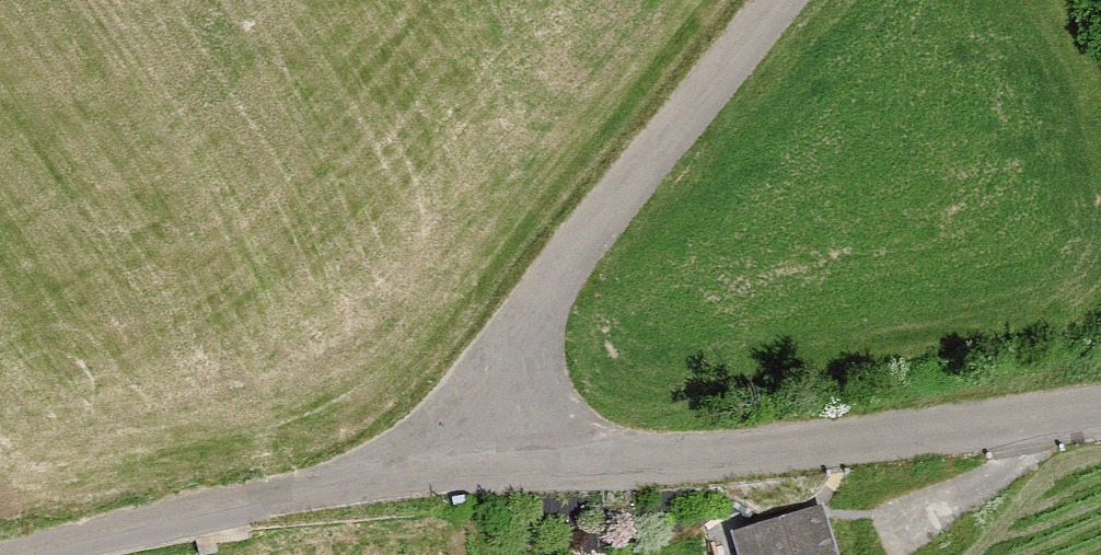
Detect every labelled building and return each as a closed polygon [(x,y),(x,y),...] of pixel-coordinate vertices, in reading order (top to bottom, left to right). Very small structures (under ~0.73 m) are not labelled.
[(824,509),(736,535),(742,554),(837,554),(824,509)]
